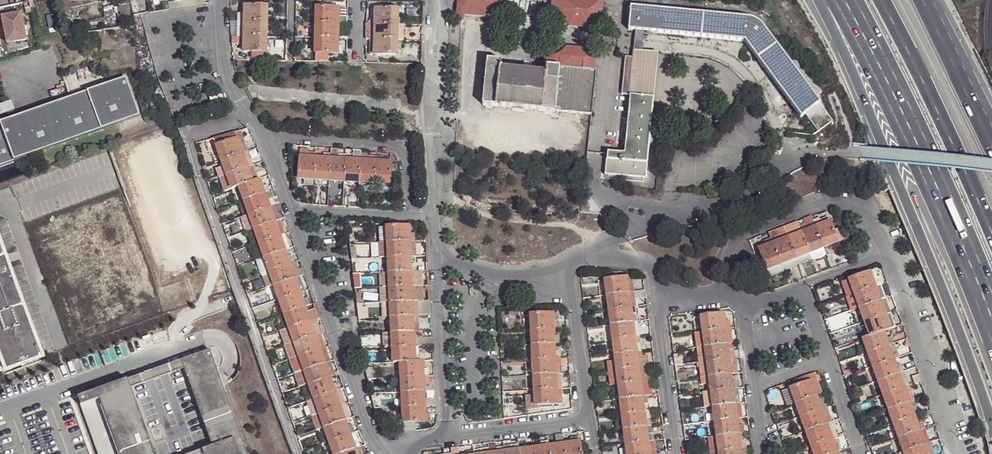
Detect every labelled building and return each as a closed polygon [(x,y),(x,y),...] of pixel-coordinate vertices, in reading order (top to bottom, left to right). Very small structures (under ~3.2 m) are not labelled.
[(120,6),(123,20),(135,18),(131,0),(119,0),(120,6)] [(509,9),(510,0),(458,0),(457,16),(462,17),(461,20),(461,23),(464,23),(465,16),(487,18),(489,16),(495,12),(502,9),(509,9)] [(552,13),(553,0),(510,0),(509,9),(552,13)] [(599,31),(601,12),(603,12),(604,0),(553,0),(552,13),(554,13),(561,16),(566,21),(570,27),(591,29),(591,36),(593,37),(594,35),(596,32),(599,31)] [(123,20),(120,6),(102,10),(103,19),(103,20),(104,26),(113,23),(112,18),(117,18),(117,21),(123,20)] [(245,23),(267,24),(267,7),(245,6),(244,14),(245,23)] [(815,126),(819,133),(826,143),(847,130),(848,129),(842,123),(837,126),(816,97),(791,63),(765,27),(762,24),(756,20),(749,18),(631,7),(629,31),(637,32),(652,33),(745,42),(801,118),(807,115),(815,126)] [(317,8),(316,24),(338,25),(338,17),(339,9),(317,8)] [(376,26),(397,27),(398,10),(377,10),(376,18),(376,26)] [(17,33),(25,31),(21,13),(2,17),(6,39),(17,37),(17,33)] [(244,37),(266,38),(267,24),(245,23),(244,37)] [(338,25),(316,24),(316,40),(338,40),(338,33),(338,25)] [(370,41),(376,41),(376,26),(367,25),(367,41),(370,41)] [(376,41),(397,42),(397,27),(376,26),(376,41)] [(26,40),(25,31),(17,33),(17,37),(18,42),(26,40)] [(652,33),(637,32),(635,44),(635,51),(642,52),(646,45),(652,33)] [(266,54),(266,38),(244,37),(244,45),(244,53),(266,54)] [(338,40),(316,40),(315,55),(330,55),(337,55),(338,47),(338,40)] [(396,57),(397,42),(376,41),(375,56),(396,57)] [(559,68),(596,72),(597,70),(595,70),(596,51),(596,50),(593,47),(592,43),(590,43),(589,51),(568,48),(566,51),(560,56),(554,58),(547,58),(546,66),(560,67),(559,68)] [(642,52),(635,51),(634,58),(630,96),(654,98),(659,54),(642,52)] [(630,96),(634,58),(626,58),(622,96),(630,96)] [(791,63),(816,97),(823,93),(798,58),(791,63)] [(555,113),(556,112),(559,68),(560,67),(546,66),(545,74),(501,70),(502,61),(487,60),(483,105),(555,113)] [(556,112),(592,116),(596,72),(559,68),(556,112)] [(142,114),(127,76),(3,124),(0,118),(0,169),(142,114)] [(646,179),(654,98),(630,96),(625,154),(608,152),(605,176),(646,179)] [(12,103),(3,107),(6,114),(15,110),(12,103)] [(808,131),(815,126),(807,115),(801,118),(799,120),(808,131)] [(240,131),(235,133),(238,140),(240,148),(245,146),(240,131)] [(216,147),(238,140),(235,133),(214,139),(216,147)] [(826,143),(819,133),(812,139),(811,143),(824,146),(826,143)] [(240,148),(238,140),(216,147),(222,163),(243,156),(240,148)] [(299,181),(314,182),(315,159),(315,155),(308,154),(308,152),(300,152),(299,181)] [(362,157),(360,184),(363,184),(363,192),(375,193),(375,185),(376,162),(377,157),(368,157),(368,154),(362,153),(362,157)] [(218,171),(221,178),(252,168),(250,161),(247,154),(243,156),(222,163),(224,169),(218,171)] [(314,182),(330,182),(331,160),(331,155),(323,155),(323,160),(315,159),(314,182)] [(331,160),(330,182),(345,183),(346,161),(346,156),(339,155),(339,160),(331,160)] [(346,161),(345,183),(360,184),(362,157),(354,156),(354,161),(346,161)] [(376,162),(375,185),(379,185),(379,193),(390,194),(390,186),(392,158),(384,158),(384,163),(376,162)] [(252,168),(221,178),(226,194),(239,190),(253,184),(253,183),(257,182),(252,168)] [(239,190),(244,202),(264,195),(262,188),(260,181),(257,182),(253,183),(253,184),(239,190)] [(267,202),(272,200),(275,199),(272,192),(269,193),(264,195),(267,202)] [(244,202),(250,217),(270,210),(267,202),(264,195),(244,202)] [(250,217),(254,231),(275,224),(272,215),(270,210),(250,217)] [(272,215),(275,224),(280,222),(277,213),(272,215)] [(805,220),(807,226),(814,223),(812,220),(812,217),(805,220)] [(821,220),(814,223),(824,249),(843,241),(838,228),(833,230),(830,224),(828,218),(821,220)] [(836,222),(830,224),(833,230),(838,228),(836,222)] [(798,223),(791,225),(793,231),(800,228),(798,223)] [(814,223),(807,226),(809,231),(802,234),(810,254),(824,249),(814,223)] [(259,245),(280,238),(277,231),(275,224),(254,231),(259,245)] [(791,225),(783,228),(786,234),(788,239),(795,236),(793,231),(791,225)] [(409,227),(381,229),(382,245),(388,244),(415,243),(414,235),(409,235),(409,227)] [(795,236),(788,239),(796,260),(810,254),(802,234),(800,228),(793,231),(795,236)] [(778,230),(769,233),(772,239),(780,236),(778,230)] [(780,236),(772,239),(782,265),(796,260),(788,239),(786,234),(780,236)] [(280,238),(285,252),(290,251),(285,237),(280,238)] [(262,251),(264,259),(285,252),(280,238),(259,245),(262,251)] [(766,248),(760,250),(768,270),(782,265),(772,239),(764,242),(766,248)] [(415,243),(388,244),(389,259),(411,257),(415,257),(415,243)] [(382,245),(380,245),(381,259),(389,259),(388,244),(382,245)] [(254,254),(262,251),(259,245),(252,248),(254,254)] [(3,372),(39,359),(37,353),(9,276),(2,257),(0,251),(0,266),(1,266),(4,275),(0,276),(0,363),(3,372)] [(264,259),(269,273),(289,266),(288,259),(285,252),(264,259)] [(813,261),(810,254),(796,260),(798,266),(813,261)] [(411,257),(389,259),(389,274),(416,272),(416,265),(411,265),(411,257)] [(256,262),(260,276),(269,273),(264,259),(256,262)] [(798,266),(796,260),(782,265),(785,273),(798,266)] [(289,266),(295,280),(299,278),(305,276),(302,269),(297,271),(295,264),(289,266)] [(785,273),(782,265),(768,270),(771,278),(785,273)] [(270,277),(274,288),(295,280),(289,266),(269,273),(270,277)] [(868,273),(875,287),(879,284),(884,283),(881,275),(878,276),(875,270),(868,273)] [(416,272),(389,274),(390,288),(417,287),(423,286),(422,272),(416,272)] [(848,280),(853,294),(875,287),(868,273),(848,280)] [(263,279),(262,279),(266,290),(274,288),(270,277),(263,279)] [(606,280),(608,295),(629,293),(628,285),(628,277),(606,280)] [(279,301),(279,302),(300,295),(297,287),(295,280),(274,288),(279,301)] [(844,297),(853,294),(848,280),(839,284),(844,297)] [(417,287),(390,288),(391,303),(413,302),(417,302),(417,287)] [(853,294),(858,308),(880,300),(877,293),(875,287),(853,294)] [(629,293),(608,295),(609,310),(631,308),(636,307),(634,292),(629,293)] [(279,302),(284,316),(305,309),(303,301),(300,295),(279,302)] [(602,311),(609,310),(608,295),(600,296),(602,311)] [(858,308),(863,322),(885,315),(882,307),(880,300),(858,308)] [(391,303),(391,318),(414,317),(413,309),(413,302),(391,303)] [(609,310),(611,325),(633,323),(632,315),(631,308),(609,310)] [(284,316),(289,330),(310,323),(308,315),(305,309),(284,316)] [(308,315),(310,323),(315,322),(319,320),(316,313),(308,315)] [(532,314),(533,330),(554,329),(560,329),(559,313),(532,314)] [(885,315),(890,329),(895,327),(890,313),(885,315)] [(700,317),(702,333),(724,330),(724,323),(723,314),(700,317)] [(863,322),(869,336),(883,331),(890,329),(885,315),(863,322)] [(391,318),(392,333),(414,332),(414,324),(414,317),(391,318)] [(310,323),(289,330),(294,344),(315,337),(320,335),(322,334),(320,327),(317,328),(315,322),(310,323)] [(633,323),(611,325),(613,340),(634,338),(640,337),(638,322),(633,323)] [(554,329),(533,330),(533,345),(555,344),(560,343),(560,336),(555,337),(554,329)] [(885,338),(890,337),(892,336),(890,329),(883,331),(885,338)] [(289,330),(281,333),(286,347),(294,344),(289,330)] [(702,333),(704,347),(726,345),(726,338),(724,330),(702,333)] [(862,339),(867,353),(888,346),(885,338),(883,331),(869,336),(862,339)] [(392,333),(393,348),(415,347),(415,339),(414,332),(392,333)] [(702,333),(695,334),(697,348),(704,347),(702,333)] [(315,337),(320,351),(325,349),(320,335),(315,337)] [(294,344),(299,358),(320,351),(315,337),(294,344)] [(615,355),(637,353),(635,346),(634,338),(613,340),(615,355)] [(888,346),(893,360),(898,358),(893,343),(888,346)] [(294,344),(286,347),(291,361),(299,358),(294,344)] [(555,344),(533,345),(534,360),(556,359),(561,359),(561,351),(555,352),(555,344)] [(704,347),(706,363),(728,360),(727,353),(726,345),(704,347)] [(867,353),(872,368),(893,360),(888,346),(867,353)] [(394,363),(401,363),(401,362),(416,361),(416,354),(415,347),(393,348),(394,363)] [(697,348),(699,363),(706,363),(704,347),(697,348)] [(242,444),(234,423),(213,367),(215,367),(209,350),(196,355),(200,363),(183,369),(212,447),(192,453),(246,453),(242,444)] [(299,358),(304,372),(325,365),(323,358),(320,351),(299,358)] [(642,356),(642,352),(637,353),(615,355),(608,356),(609,361),(608,361),(609,371),(638,368),(643,367),(642,356)] [(196,355),(180,361),(183,369),(200,363),(196,355)] [(682,356),(675,357),(676,367),(683,366),(682,356)] [(299,358),(291,361),(296,374),(304,372),(299,358)] [(556,359),(534,360),(534,375),(562,373),(561,366),(556,366),(556,359)] [(730,368),(735,367),(738,366),(737,359),(733,359),(728,360),(730,368)] [(706,363),(708,378),(731,375),(730,368),(728,360),(706,363)] [(872,368),(878,381),(897,374),(895,366),(893,360),(872,368)] [(401,363),(401,378),(423,377),(423,370),(423,361),(420,361),(416,361),(401,362),(401,363)] [(325,365),(330,379),(335,377),(330,363),(325,365)] [(701,379),(708,378),(706,363),(699,363),(701,379)] [(304,372),(309,387),(330,379),(325,365),(304,372)] [(639,376),(638,368),(609,371),(611,386),(618,385),(640,382),(639,376)] [(562,373),(534,375),(535,390),(557,389),(563,389),(562,373)] [(687,373),(677,375),(678,382),(688,380),(687,373)] [(735,374),(731,375),(732,383),(736,382),(740,382),(739,374),(735,374)] [(878,381),(883,396),(903,388),(900,380),(897,374),(878,381)] [(709,385),(710,393),(732,390),(732,383),(731,375),(708,378),(709,385)] [(788,382),(790,390),(810,381),(808,375),(788,382)] [(401,378),(402,393),(424,392),(424,385),(423,377),(401,378)] [(309,387),(314,401),(335,393),(333,386),(330,379),(309,387)] [(810,381),(816,396),(822,394),(816,379),(810,381)] [(79,397),(83,406),(85,405),(102,453),(153,453),(127,380),(79,397)] [(792,394),(796,404),(816,396),(810,381),(790,390),(792,394)] [(645,382),(640,382),(618,385),(620,400),(642,397),(647,397),(645,382)] [(883,396),(888,410),(909,402),(905,394),(903,388),(883,396)] [(557,389),(535,390),(536,395),(528,396),(528,410),(540,409),(540,405),(563,404),(563,396),(557,396),(557,389)] [(710,393),(712,408),(735,405),(732,396),(732,390),(710,393)] [(788,406),(796,404),(792,394),(790,390),(784,392),(788,406)] [(402,393),(403,408),(425,407),(425,399),(424,392),(402,393)] [(314,401),(319,415),(340,407),(338,400),(335,393),(314,401)] [(905,394),(909,402),(913,401),(910,393),(905,394)] [(816,396),(818,404),(824,402),(822,394),(816,396)] [(796,404),(800,418),(821,410),(818,404),(816,396),(796,404)] [(620,400),(622,415),(644,412),(648,411),(647,397),(642,397),(620,400)] [(888,410),(893,425),(914,416),(911,409),(909,402),(888,410)] [(80,407),(97,453),(102,453),(85,405),(83,406),(80,407)] [(712,408),(714,422),(737,420),(735,412),(735,405),(712,408)] [(319,415),(324,428),(345,421),(342,413),(340,407),(319,415)] [(403,408),(403,424),(416,423),(426,423),(425,415),(425,407),(403,408)] [(821,410),(823,417),(829,415),(826,408),(821,410)] [(800,418),(805,432),(826,425),(823,417),(821,410),(800,418)] [(885,427),(893,425),(888,410),(880,412),(885,427)] [(622,415),(624,430),(645,427),(644,419),(644,412),(622,415)] [(823,417),(826,425),(832,423),(829,415),(823,417)] [(893,425),(898,438),(919,431),(916,423),(914,416),(893,425)] [(714,422),(716,437),(738,435),(738,427),(737,420),(714,422)] [(826,425),(828,432),(833,430),(841,426),(839,420),(832,423),(826,425)] [(324,428),(329,443),(350,435),(348,427),(345,421),(324,428)] [(805,432),(810,446),(831,439),(828,432),(826,425),(805,432)] [(624,430),(625,445),(647,442),(646,435),(645,427),(624,430)] [(919,431),(924,446),(929,444),(923,428),(919,431)] [(898,438),(903,453),(924,446),(919,431),(898,438)] [(333,453),(340,453),(355,449),(352,441),(350,435),(329,443),(333,453)] [(716,437),(718,452),(740,450),(739,442),(738,435),(716,437)] [(716,437),(709,438),(711,453),(718,452),(716,437)] [(813,453),(834,453),(836,453),(834,446),(831,439),(810,446),(813,453)] [(352,441),(355,449),(360,447),(357,440),(352,441)] [(579,442),(571,443),(564,444),(566,453),(581,453),(579,442)] [(626,453),(648,453),(647,442),(625,445),(626,453)] [(564,444),(557,445),(549,446),(550,453),(566,453),(564,444)] [(903,453),(927,453),(927,452),(924,446),(903,453)]
